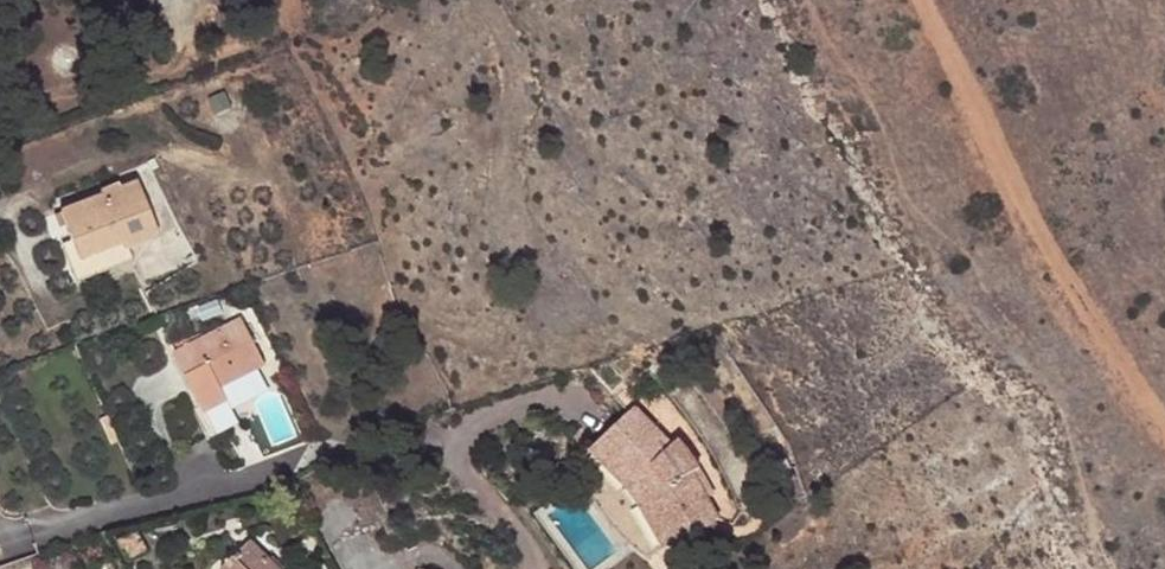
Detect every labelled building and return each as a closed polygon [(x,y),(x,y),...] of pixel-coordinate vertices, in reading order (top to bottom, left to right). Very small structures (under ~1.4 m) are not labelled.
[(99,190),(100,194),(57,211),(84,277),(126,260),(121,248),(157,233),(136,180),(119,187),(117,183),(99,190)] [(196,394),(220,381),(218,378),(226,374),(231,382),(266,364),(242,318),(194,343),(179,350),(175,353),(196,394)] [(175,342),(179,350),(194,343),(189,334),(175,342)] [(220,381),(223,386),(231,382),(226,374),(218,378),(220,381)] [(584,458),(616,508),(657,552),(719,518),(708,498),(694,473),(700,469),(679,438),(672,443),(634,407),(584,458)] [(646,558),(657,552),(616,508),(584,458),(577,465),(596,501),(610,523),(624,539),(646,558)] [(789,466),(778,473),(786,485),(797,479),(789,466)] [(694,473),(708,498),(715,494),(700,469),(694,473)] [(252,541),(223,568),(281,568),(252,541)]
